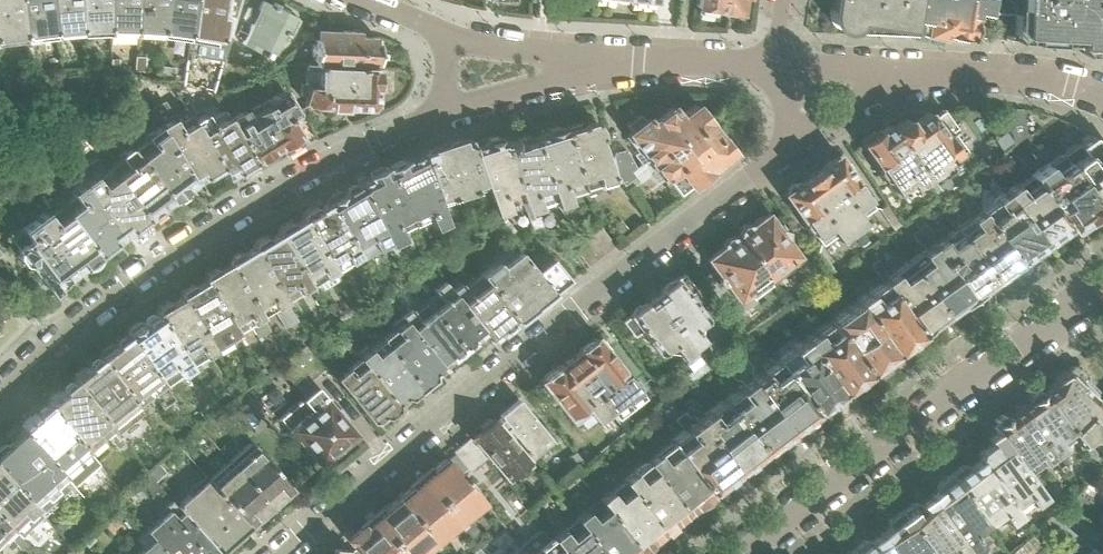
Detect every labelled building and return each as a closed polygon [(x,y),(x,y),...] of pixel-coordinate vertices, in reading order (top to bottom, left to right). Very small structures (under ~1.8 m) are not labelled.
[(29,37),(24,0),(0,0),(0,41),(29,37)] [(54,0),(24,0),(29,37),(57,33),(58,33),(54,0)] [(84,0),(54,0),(58,33),(87,31),(84,0)] [(112,0),(84,0),(87,31),(111,30),(114,30),(112,0)] [(139,31),(140,0),(112,0),(114,30),(137,30),(139,31)] [(168,0),(140,0),(139,31),(164,33),(168,0)] [(191,36),(197,0),(168,0),(164,33),(191,36)] [(191,36),(188,47),(195,49),(194,55),(223,61),(243,0),(197,0),(191,36)] [(696,6),(700,7),(699,13),(714,15),(716,9),(742,13),(744,0),(697,0),(696,6)] [(916,0),(832,0),(830,12),(830,17),(832,22),(835,26),(840,29),(844,30),(911,33),(911,31),(916,0)] [(911,31),(925,34),(943,38),(943,34),(947,35),(954,38),(962,39),(966,38),(969,39),(972,37),(972,34),(984,36),(988,12),(991,0),(916,0),(911,31)] [(988,12),(1014,14),(1015,0),(991,0),(988,12)] [(1076,44),(1078,0),(1015,0),(1014,14),(1013,33),(1033,34),(1033,44),(1035,44),(1035,42),(1045,43),(1044,46),(1047,46),(1047,43),(1076,44)] [(1076,44),(1082,45),(1082,53),(1084,53),(1102,60),(1102,0),(1078,0),(1076,44)] [(291,35),(298,21),(299,21),(300,20),(293,17),(294,15),(289,13),(290,11),(281,7),(280,8),(276,7),(277,4),(274,2),(273,5),(263,1),(258,12),(249,8),(244,19),(251,22),(249,28),(243,26),(237,39),(243,42),(242,44),(256,50),(257,46),(273,54),(281,35),(286,37),(287,35),(292,37),(293,36),(291,35)] [(318,64),(350,65),(350,63),(377,64),(378,42),(376,42),(377,37),(360,37),(360,31),(342,31),(342,41),(316,40),(316,43),(312,43),(312,52),(315,52),(315,59),(318,59),(318,64)] [(36,57),(34,45),(28,46),(30,58),(36,57)] [(94,69),(93,54),(85,54),(86,69),(94,69)] [(146,72),(147,57),(137,56),(136,71),(146,72)] [(350,65),(318,64),(308,64),(308,75),(308,85),(303,84),(302,96),(307,96),(308,106),(323,106),(323,109),(345,109),(345,107),(370,108),(375,104),(375,89),(378,88),(381,85),(382,80),(381,74),(379,70),(376,70),(376,68),(350,67),(350,65)] [(129,80),(124,70),(110,75),(115,86),(129,80)] [(15,85),(13,79),(9,75),(2,76),(5,91),(12,90),(15,85)] [(229,118),(254,161),(280,147),(282,152),(300,142),(296,136),(299,134),(291,120),(294,118),(292,115),(300,110),(294,99),(292,101),(285,88),(265,101),(267,105),(250,115),(246,108),(229,118)] [(223,171),(194,120),(190,115),(189,115),(178,121),(166,100),(152,108),(161,124),(159,126),(195,182),(202,176),(203,178),(209,179),(223,171)] [(661,154),(706,119),(694,104),(679,116),(672,106),(651,122),(648,118),(644,121),(639,115),(626,125),(631,131),(627,134),(629,136),(627,137),(637,150),(639,149),(640,150),(637,152),(644,162),(635,169),(627,152),(626,151),(626,150),(614,153),(618,176),(623,182),(661,154)] [(257,166),(254,161),(229,118),(224,110),(209,118),(206,113),(194,120),(223,171),(227,177),(236,172),(236,173),(243,174),(257,166)] [(896,126),(891,130),(929,183),(925,186),(928,191),(924,194),(931,204),(945,194),(938,184),(936,181),(933,184),(928,176),(938,168),(941,172),(949,165),(947,163),(954,158),(952,156),(962,149),(950,131),(955,127),(943,110),(932,118),(929,112),(911,125),(907,119),(896,126)] [(661,154),(623,182),(630,191),(653,174),(660,183),(666,178),(677,192),(687,184),(688,185),(731,152),(706,119),(661,154)] [(618,176),(614,153),(612,153),(612,152),(603,154),(598,139),(601,138),(595,122),(583,126),(583,125),(579,123),(563,128),(582,190),(583,191),(613,182),(611,172),(616,171),(617,174),(618,176)] [(582,190),(563,128),(557,125),(546,129),(543,134),(533,137),(552,199),(555,205),(556,204),(573,225),(577,222),(561,203),(569,200),(567,194),(582,190)] [(925,178),(891,130),(888,125),(879,132),(874,131),(862,139),(861,144),(878,168),(875,170),(883,181),(885,178),(895,192),(908,182),(912,188),(925,178)] [(195,182),(159,126),(145,136),(148,140),(134,150),(170,200),(171,201),(177,202),(187,195),(187,189),(187,187),(195,182)] [(126,136),(121,129),(115,132),(119,140),(126,136)] [(1101,209),(1102,207),(1102,144),(1093,136),(1082,131),(1079,134),(1084,141),(1078,145),(1077,143),(1061,154),(1101,209)] [(1005,132),(994,139),(1002,150),(1013,143),(1005,132)] [(552,199),(533,137),(528,134),(503,142),(521,200),(533,229),(537,226),(543,227),(540,216),(534,217),(531,210),(540,207),(538,203),(552,199)] [(521,200),(503,142),(502,138),(501,138),(496,135),(484,139),(482,144),(472,147),(487,192),(494,213),(495,213),(500,211),(508,209),(506,203),(521,200)] [(487,192),(472,147),(469,138),(446,146),(463,194),(473,191),(474,195),(487,192)] [(170,200),(134,150),(131,146),(119,155),(121,159),(110,169),(148,221),(148,222),(150,221),(154,220),(158,218),(162,215),(164,210),(165,209),(163,206),(170,200)] [(463,194),(446,146),(423,153),(440,206),(451,202),(450,199),(463,194)] [(445,219),(440,206),(423,153),(421,154),(421,155),(407,162),(405,159),(388,168),(415,225),(429,219),(433,227),(446,221),(445,219)] [(1101,215),(1101,209),(1061,154),(1031,175),(1068,231),(1084,219),(1091,222),(1101,215)] [(812,174),(854,234),(858,230),(856,227),(861,223),(858,218),(873,208),(866,198),(867,193),(862,186),(857,185),(849,173),(850,169),(848,165),(845,163),(841,162),(837,156),(812,174)] [(990,169),(997,164),(994,160),(988,165),(990,169)] [(148,221),(110,169),(97,178),(94,174),(88,178),(78,166),(77,166),(73,162),(69,164),(74,172),(125,239),(148,221)] [(401,232),(415,225),(388,168),(387,168),(387,167),(385,167),(367,176),(368,179),(360,184),(390,244),(404,238),(401,232)] [(104,255),(125,239),(74,172),(70,175),(77,186),(71,191),(74,195),(63,203),(104,255)] [(854,234),(812,174),(799,184),(798,184),(795,184),(791,185),(789,188),(788,192),(785,194),(802,218),(800,227),(807,236),(815,237),(820,245),(834,235),(838,240),(846,234),(848,238),(854,234)] [(1068,231),(1031,175),(1018,184),(1015,179),(1003,188),(1042,244),(1050,238),(1053,242),(1055,240),(1059,240),(1063,238),(1067,235),(1068,231)] [(1017,262),(980,210),(968,193),(967,193),(959,181),(951,186),(961,198),(960,198),(967,208),(964,210),(969,218),(956,227),(991,280),(1017,262)] [(390,244),(360,184),(345,192),(339,191),(328,197),(327,202),(361,256),(387,241),(388,244),(390,244)] [(1042,244),(1003,188),(991,196),(994,200),(980,210),(1017,262),(1024,262),(1031,257),(1033,250),(1042,244)] [(360,257),(361,256),(327,202),(327,203),(327,204),(320,209),(319,208),(313,206),(303,212),(302,218),(303,219),(301,220),(335,269),(358,255),(360,257)] [(104,255),(63,203),(49,214),(46,210),(36,217),(77,270),(82,266),(85,270),(86,269),(89,268),(93,266),(97,263),(100,258),(101,257),(104,255)] [(902,223),(888,204),(880,209),(894,229),(902,223)] [(990,286),(991,280),(956,227),(938,240),(936,241),(934,237),(934,233),(920,213),(912,218),(919,229),(968,297),(977,291),(982,291),(989,286),(990,286)] [(737,235),(769,280),(790,264),(794,269),(804,262),(771,217),(766,221),(762,216),(751,224),(750,223),(742,225),(738,232),(739,233),(737,235)] [(77,270),(36,217),(22,228),(23,230),(11,238),(19,250),(18,257),(24,265),(31,265),(48,288),(55,289),(68,279),(67,278),(77,270)] [(515,229),(506,218),(502,222),(511,233),(515,229)] [(335,269),(301,220),(295,224),(294,223),(289,221),(279,227),(277,233),(278,234),(298,269),(300,269),(310,284),(335,269)] [(448,230),(465,224),(464,220),(456,222),(455,221),(446,224),(448,230)] [(583,231),(602,256),(616,245),(596,220),(583,231)] [(968,297),(919,229),(913,234),(919,243),(923,244),(927,248),(907,262),(944,314),(950,314),(958,309),(959,304),(968,297)] [(602,256),(583,231),(569,242),(588,266),(602,256)] [(285,300),(310,284),(300,269),(298,269),(278,234),(270,239),(269,238),(264,236),(254,243),(253,248),(265,269),(266,269),(285,300)] [(748,296),(769,280),(737,235),(734,237),(733,236),(726,238),(721,244),(722,246),(706,258),(703,255),(692,263),(734,319),(745,311),(741,307),(751,300),(748,296)] [(479,279),(512,322),(516,319),(516,320),(533,307),(533,306),(539,307),(550,298),(550,293),(568,279),(553,258),(552,259),(544,249),(528,262),(512,243),(494,257),(499,263),(479,279)] [(402,257),(396,246),(392,248),(397,259),(398,259),(402,257)] [(298,320),(285,300),(266,269),(265,269),(253,248),(245,253),(239,251),(229,258),(228,261),(233,269),(261,315),(273,307),(277,312),(276,312),(286,328),(298,320)] [(835,270),(821,249),(812,255),(827,276),(835,270)] [(920,331),(944,314),(907,262),(888,276),(884,272),(885,269),(878,259),(872,263),(877,269),(883,277),(920,331)] [(271,330),(261,315),(233,269),(228,261),(228,263),(229,264),(221,269),(215,267),(205,274),(204,279),(205,281),(237,330),(249,322),(259,337),(271,330)] [(920,332),(920,331),(883,277),(877,269),(872,263),(870,264),(882,280),(855,300),(893,352),(905,343),(911,343),(916,339),(918,334),(920,332)] [(376,281),(366,265),(361,269),(370,284),(376,281)] [(406,276),(403,269),(401,266),(397,269),(395,271),(399,279),(404,276),(406,276)] [(851,278),(843,267),(835,273),(843,284),(851,278)] [(661,292),(653,298),(661,308),(692,345),(702,337),(695,327),(705,320),(690,298),(698,292),(683,274),(677,280),(675,278),(659,290),(661,292)] [(512,322),(479,279),(476,281),(474,278),(463,287),(460,283),(450,290),(482,331),(490,340),(498,333),(503,334),(515,325),(512,322)] [(237,330),(205,281),(197,286),(191,284),(181,290),(180,296),(181,298),(213,347),(237,332),(237,330)] [(482,331),(450,290),(443,283),(434,290),(437,294),(424,304),(464,351),(475,342),(475,337),(482,331)] [(381,289),(388,298),(386,299),(389,303),(396,298),(386,286),(381,289)] [(388,298),(381,289),(376,294),(382,302),(386,299),(388,298)] [(59,302),(53,294),(44,301),(50,309),(59,302)] [(214,349),(213,347),(181,298),(174,302),(168,301),(157,307),(156,312),(157,313),(190,363),(214,349)] [(698,354),(692,345),(661,308),(653,298),(646,304),(644,301),(628,314),(630,316),(623,321),(635,335),(641,331),(660,358),(674,347),(686,362),(690,369),(685,373),(690,380),(708,367),(698,354)] [(881,361),(893,352),(855,300),(830,319),(869,370),(874,370),(880,366),(881,361)] [(453,360),(464,351),(424,304),(413,313),(410,310),(400,317),(439,366),(447,359),(453,360)] [(342,319),(335,307),(328,311),(334,323),(342,319)] [(191,366),(190,363),(157,313),(144,322),(138,321),(128,329),(127,334),(128,336),(164,384),(178,374),(179,376),(191,366)] [(439,366),(400,317),(399,316),(390,324),(395,329),(381,340),(420,387),(432,377),(431,372),(439,366)] [(850,384),(869,370),(830,319),(803,339),(840,391),(850,384)] [(164,384),(128,336),(116,345),(111,344),(100,352),(99,357),(101,359),(137,404),(152,393),(164,408),(175,400),(164,384)] [(569,360),(605,407),(616,399),(619,402),(634,390),(633,387),(635,383),(629,375),(624,376),(610,358),(611,352),(603,341),(598,340),(596,338),(593,340),(589,342),(584,345),(580,350),(577,353),(577,354),(569,360)] [(828,400),(840,391),(803,339),(776,360),(813,411),(816,409),(821,409),(827,405),(828,400)] [(408,397),(420,387),(381,340),(369,349),(364,344),(353,353),(357,359),(395,402),(403,396),(408,397)] [(357,434),(326,397),(325,398),(316,387),(311,381),(328,367),(309,344),(275,371),(279,377),(289,379),(305,397),(279,418),(290,431),(293,435),(291,440),(295,445),(301,444),(319,466),(323,463),(328,465),(335,459),(334,454),(357,434)] [(813,411),(776,360),(754,376),(750,371),(751,366),(743,356),(735,344),(728,350),(788,430),(797,423),(799,422),(804,422),(810,418),(811,412),(813,411)] [(777,438),(788,430),(728,350),(714,360),(719,367),(723,365),(734,379),(739,379),(740,379),(744,384),(722,400),(761,451),(764,449),(769,449),(775,445),(776,439),(777,438)] [(155,428),(137,404),(101,359),(89,368),(84,367),(74,375),(73,380),(112,426),(133,410),(137,416),(136,417),(148,433),(155,428)] [(395,407),(395,402),(357,359),(347,367),(343,363),(331,372),(372,421),(380,414),(385,416),(395,407)] [(605,407),(569,360),(561,367),(560,366),(556,369),(553,370),(548,374),(544,378),(541,381),(542,383),(541,388),(551,401),(557,401),(574,422),(587,412),(592,418),(605,407)] [(1074,440),(1076,443),(1098,471),(1102,465),(1102,461),(1086,438),(1096,430),(1092,424),(1102,415),(1102,407),(1102,404),(1099,399),(1099,398),(1096,395),(1097,394),(1088,381),(1088,377),(1078,366),(1073,366),(1066,372),(1065,371),(1063,371),(1050,385),(1050,387),(1043,392),(1070,428),(1068,431),(1074,440)] [(113,427),(112,426),(74,382),(63,391),(57,390),(48,399),(47,404),(48,406),(87,449),(107,432),(113,438),(111,439),(119,447),(125,443),(113,428),(113,427)] [(1062,450),(1074,440),(1068,431),(1070,428),(1043,392),(1036,391),(1028,396),(1027,403),(1019,409),(1052,454),(1060,448),(1062,450)] [(761,451),(722,400),(703,415),(699,411),(699,410),(701,409),(692,397),(683,403),(692,415),(735,471),(746,462),(752,462),(757,458),(759,453),(761,451)] [(489,418),(525,463),(530,459),(528,458),(549,441),(528,415),(530,413),(519,399),(499,415),(501,418),(497,421),(495,418),(493,420),(489,418)] [(87,449),(48,406),(38,415),(32,414),(22,423),(22,428),(24,431),(63,473),(77,460),(97,482),(108,473),(87,449)] [(1052,454),(1019,409),(1009,416),(1002,415),(995,420),(993,427),(996,432),(1029,477),(1031,476),(1028,472),(1052,454)] [(629,428),(615,411),(611,414),(625,431),(629,428)] [(232,423),(223,412),(216,419),(225,429),(232,423)] [(735,471),(692,415),(687,419),(690,424),(669,440),(670,441),(670,442),(710,494),(711,494),(710,493),(711,493),(709,491),(711,489),(717,489),(722,485),(724,480),(735,471)] [(505,480),(525,463),(489,418),(480,426),(481,429),(474,435),(476,437),(472,440),(486,458),(505,480)] [(639,435),(633,427),(626,433),(632,441),(639,435)] [(45,515),(76,488),(63,473),(24,431),(8,445),(2,444),(0,446),(0,467),(45,515)] [(1045,497),(1031,476),(1029,477),(996,432),(988,438),(992,444),(980,453),(979,459),(1017,512),(1032,501),(1035,504),(1045,497)] [(486,458),(472,440),(471,438),(454,451),(470,471),(486,458)] [(229,461),(270,507),(272,506),(273,507),(285,496),(283,494),(290,487),(251,442),(229,461)] [(710,494),(670,442),(647,460),(686,513),(687,512),(687,513),(696,506),(696,505),(710,494)] [(584,461),(576,452),(569,457),(577,467),(584,461)] [(423,480),(460,523),(484,503),(445,456),(431,468),(434,472),(423,480)] [(1017,512),(979,459),(970,466),(964,466),(951,475),(988,525),(1001,515),(1008,524),(1020,516),(1017,512)] [(672,524),(686,513),(647,460),(628,476),(625,472),(624,473),(617,465),(613,468),(622,480),(663,532),(663,531),(664,531),(672,525),(672,524)] [(270,507),(229,461),(209,479),(249,524),(255,518),(258,520),(270,510),(269,509),(270,507)] [(150,474),(156,482),(167,472),(160,465),(150,474)] [(13,528),(21,537),(44,516),(45,515),(0,467),(0,518),(11,530),(13,528)] [(160,486),(156,482),(150,474),(143,481),(153,493),(160,486)] [(975,534),(988,525),(951,475),(939,484),(938,490),(929,497),(970,552),(982,544),(975,534)] [(209,479),(208,477),(177,505),(218,553),(219,553),(224,549),(230,548),(231,543),(234,541),(239,540),(240,535),(251,526),(249,524),(209,479)] [(460,523),(423,480),(413,489),(410,485),(396,497),(435,544),(460,523)] [(663,532),(622,480),(599,499),(639,550),(663,532)] [(435,544),(396,497),(382,509),(385,512),(375,521),(402,553),(423,553),(435,544)] [(970,552),(929,497),(920,504),(914,503),(902,512),(933,553),(949,553),(952,552),(954,553),(968,553),(970,552)] [(639,550),(599,499),(580,514),(570,503),(566,506),(575,518),(604,553),(635,553),(639,550)] [(177,505),(172,500),(157,514),(160,517),(146,530),(153,538),(169,553),(218,553),(177,505)] [(902,512),(889,521),(888,528),(879,534),(894,553),(933,553),(902,512)] [(121,524),(112,513),(102,522),(112,532),(121,524)] [(1091,547),(1053,514),(1045,521),(1047,523),(1085,553),(1086,553),(1091,547)] [(75,528),(65,517),(54,526),(65,538),(75,528)] [(0,518),(0,540),(3,538),(6,541),(11,536),(15,539),(14,540),(22,548),(27,543),(21,537),(13,528),(11,530),(0,518)] [(575,518),(551,537),(565,553),(604,553),(575,518)] [(375,521),(364,530),(361,526),(347,538),(360,553),(402,553),(375,521)] [(483,534),(472,522),(465,528),(475,541),(483,534)] [(551,537),(549,539),(542,529),(521,547),(524,551),(523,552),(525,553),(565,553),(551,537)] [(1100,530),(1092,546),(1098,549),(1096,553),(1102,553),(1102,532),(1100,530)] [(879,534),(870,541),(864,540),(852,549),(856,553),(894,553),(879,534)] [(153,538),(135,553),(169,553),(153,538)]
